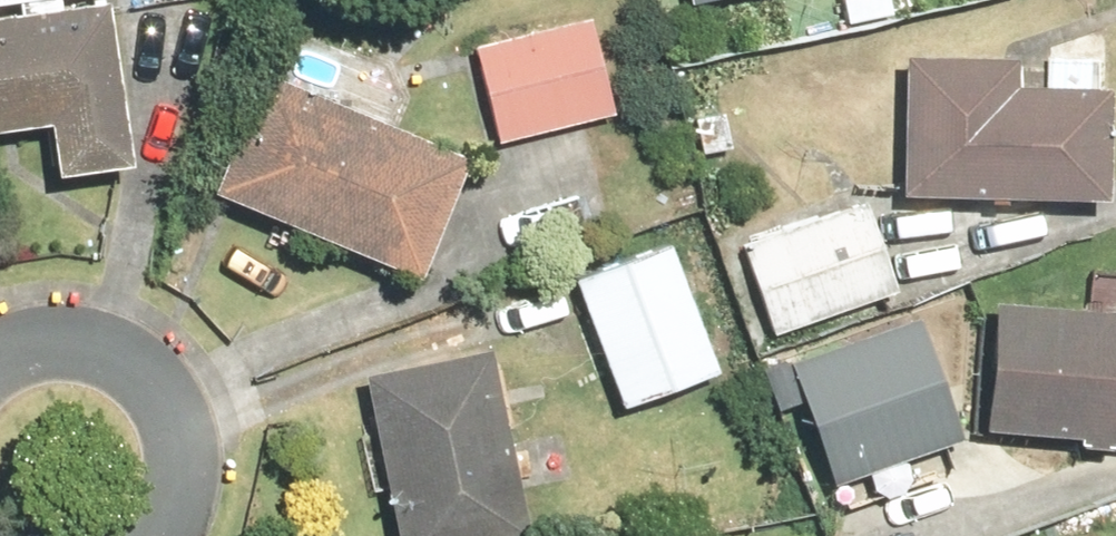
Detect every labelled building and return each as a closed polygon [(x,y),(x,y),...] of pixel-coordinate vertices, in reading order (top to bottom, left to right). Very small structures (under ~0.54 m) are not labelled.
[(27,9),(93,0),(26,0),(27,9)] [(0,18),(0,136),(36,130),(44,177),(125,164),(100,2),(0,18)] [(599,18),(477,49),(501,144),(623,113),(599,18)] [(1011,69),(899,61),(890,199),(1094,212),(1101,96),(1009,90),(1011,69)] [(464,164),(254,77),(200,203),(410,291),(464,164)] [(874,203),(749,244),(779,336),(904,295),(874,203)] [(686,247),(588,279),(628,402),(726,370),(686,247)] [(986,303),(976,438),(1115,448),(1115,313),(986,303)] [(931,320),(801,361),(839,482),(969,441),(931,320)] [(354,382),(382,535),(527,535),(495,357),(354,382)]
